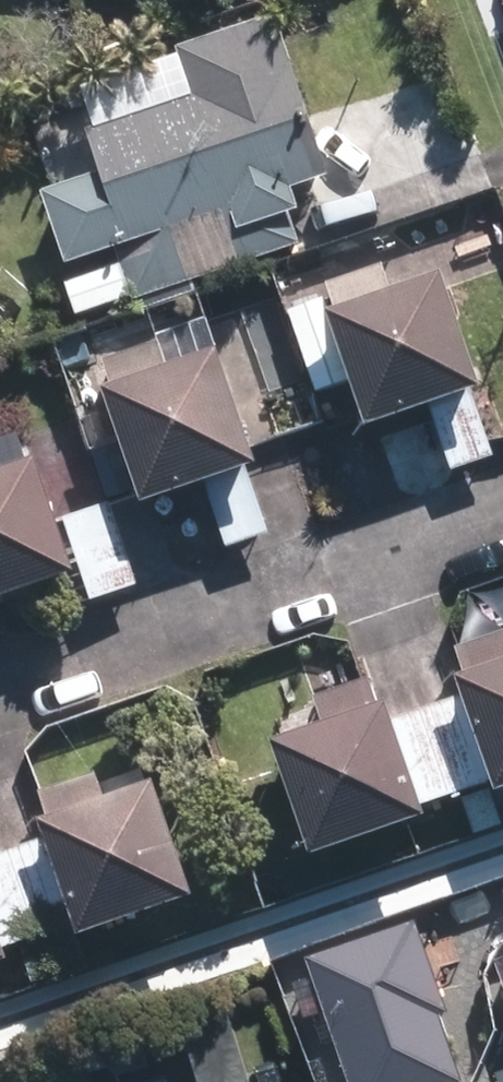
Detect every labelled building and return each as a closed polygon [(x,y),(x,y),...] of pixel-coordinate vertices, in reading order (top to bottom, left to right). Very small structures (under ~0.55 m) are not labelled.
[(287,71),(99,132),(131,230),(319,168),(287,71)] [(235,216),(140,245),(152,286),(247,257),(235,216)] [(124,263),(73,278),(80,304),(132,289),(124,263)] [(445,274),(343,311),(383,419),(485,382),(445,274)] [(221,353),(119,388),(155,494),(258,459),(221,353)] [(0,471),(0,590),(78,563),(41,457),(0,471)] [(475,681),(502,762),(502,672),(475,681)] [(390,702),(289,737),(322,830),(423,794),(390,702)] [(157,784),(56,819),(88,911),(189,876),(157,784)] [(466,907),(373,938),(383,968),(476,937),(466,907)] [(493,972),(502,1001),(502,968),(493,972)] [(217,1017),(236,1081),(279,1081),(255,1005),(217,1017)]
